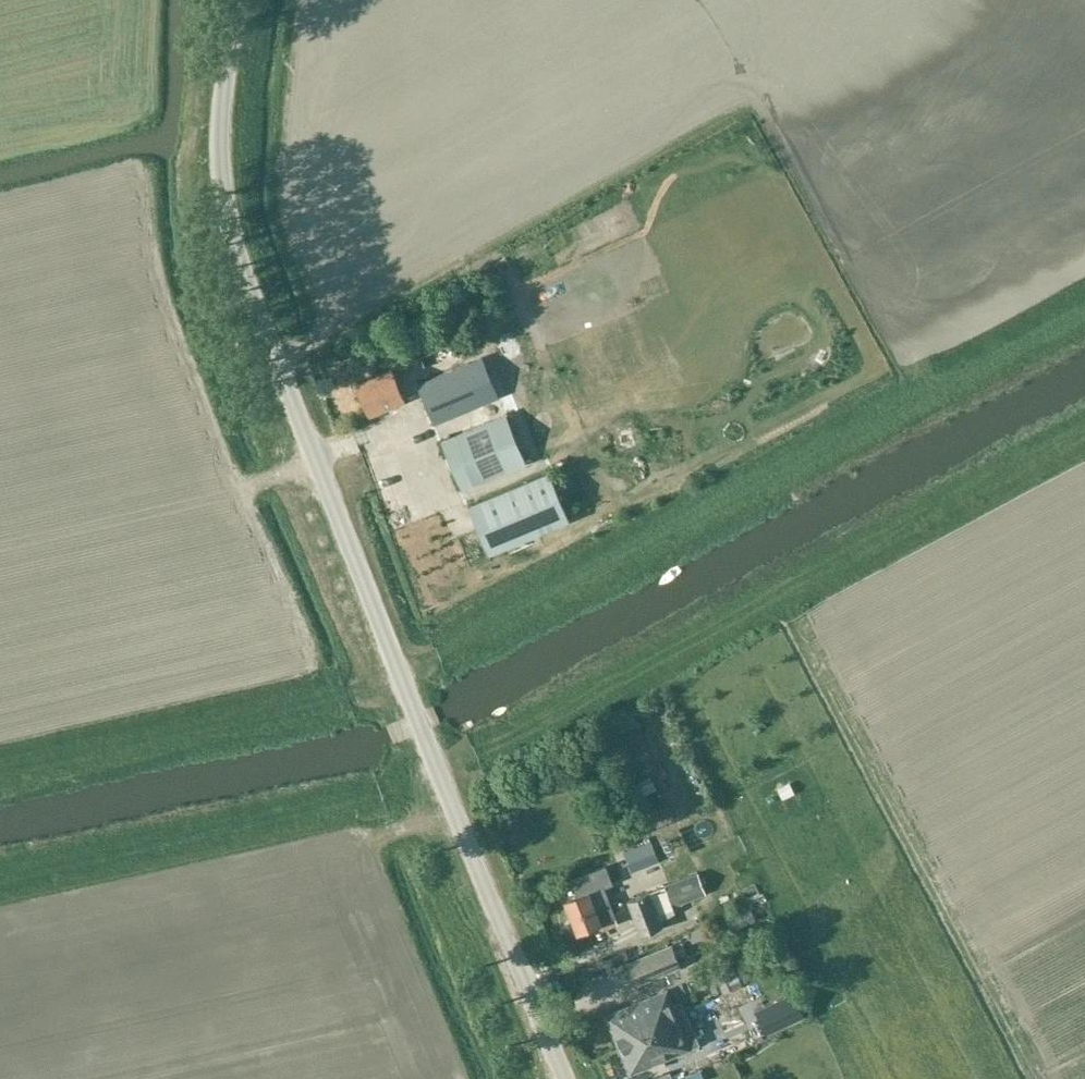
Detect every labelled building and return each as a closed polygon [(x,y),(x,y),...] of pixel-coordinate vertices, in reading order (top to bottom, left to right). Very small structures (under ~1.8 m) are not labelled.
[(466,363),(418,383),(435,424),(483,403),(466,363)] [(371,413),(404,400),(393,371),(359,385),(371,413)] [(506,414),(442,441),(462,489),(526,462),(506,414)] [(489,553),(570,519),(550,471),(469,505),(489,553)] [(383,511),(397,507),(393,494),(379,498),(383,511)] [(508,814),(515,817),(519,807),(512,804),(508,814)] [(636,846),(642,862),(656,857),(650,840),(636,846)] [(613,884),(608,872),(606,866),(573,879),(579,894),(566,899),(578,930),(617,914),(605,886),(613,884)] [(674,906),(677,905),(707,894),(698,871),(665,884),(665,885),(650,891),(629,899),(643,933),(663,925),(659,914),(674,908),(674,906)] [(678,922),(698,919),(696,908),(676,910),(678,922)] [(710,923),(690,931),(695,943),(715,935),(710,923)] [(635,984),(682,966),(673,945),(627,963),(635,984)] [(715,971),(723,990),(741,982),(733,964),(715,971)] [(745,983),(713,997),(721,1015),(753,1001),(745,983)] [(619,1044),(689,1014),(683,1000),(674,1004),(668,990),(607,1015),(619,1044)] [(795,990),(755,1009),(767,1033),(807,1015),(795,990)] [(701,1043),(689,1014),(619,1044),(631,1073),(701,1043)]
